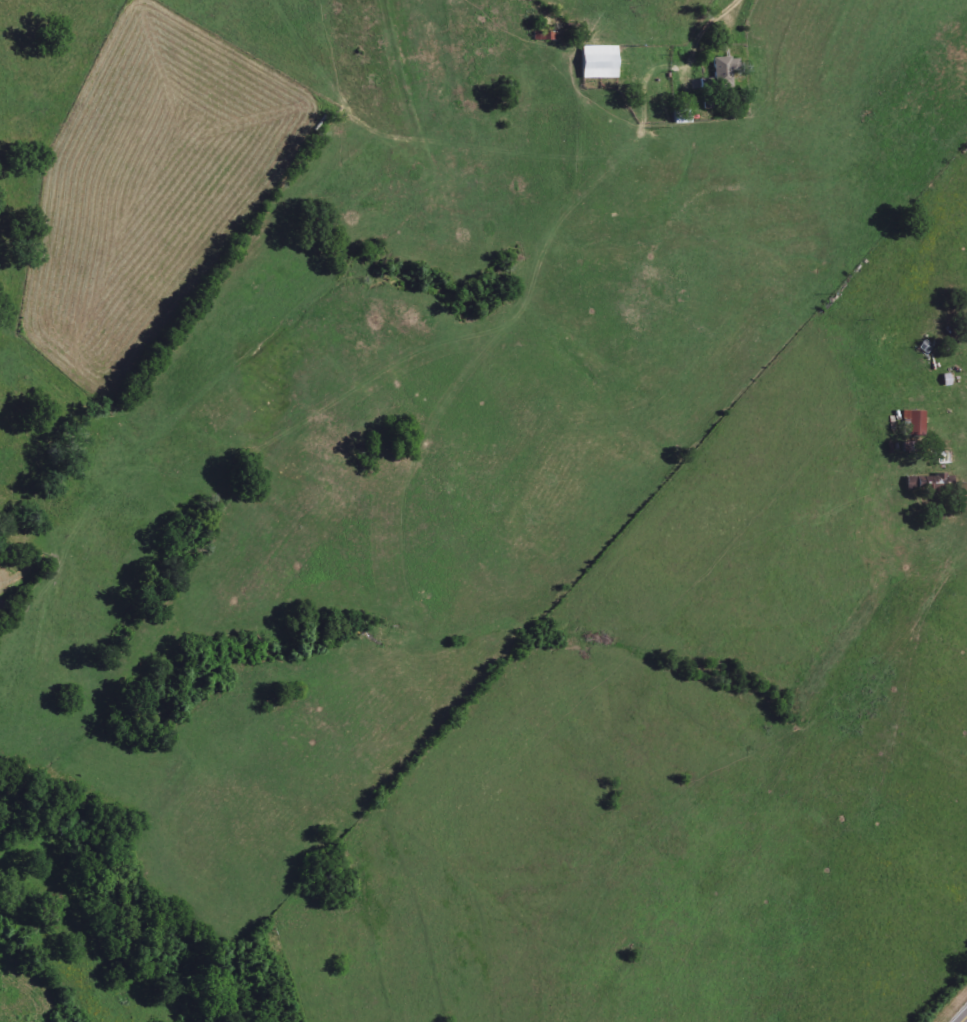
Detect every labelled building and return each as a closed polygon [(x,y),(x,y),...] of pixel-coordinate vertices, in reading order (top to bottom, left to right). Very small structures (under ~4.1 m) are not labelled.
[(617,47),(581,47),(582,79),(618,78),(617,47)] [(739,57),(713,59),(715,80),(732,78),(731,72),(740,71),(739,57)] [(909,422),(909,436),(924,437),(925,412),(903,412),(902,421),(909,422)]
